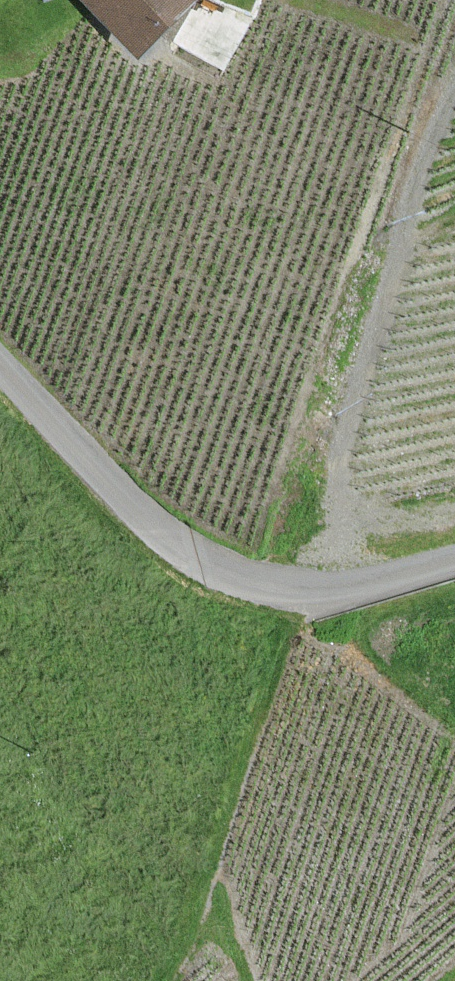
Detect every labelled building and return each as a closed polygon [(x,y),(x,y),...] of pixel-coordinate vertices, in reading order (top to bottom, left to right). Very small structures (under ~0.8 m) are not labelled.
[(141,53),(203,2),(201,0),(96,0),(141,53)]
